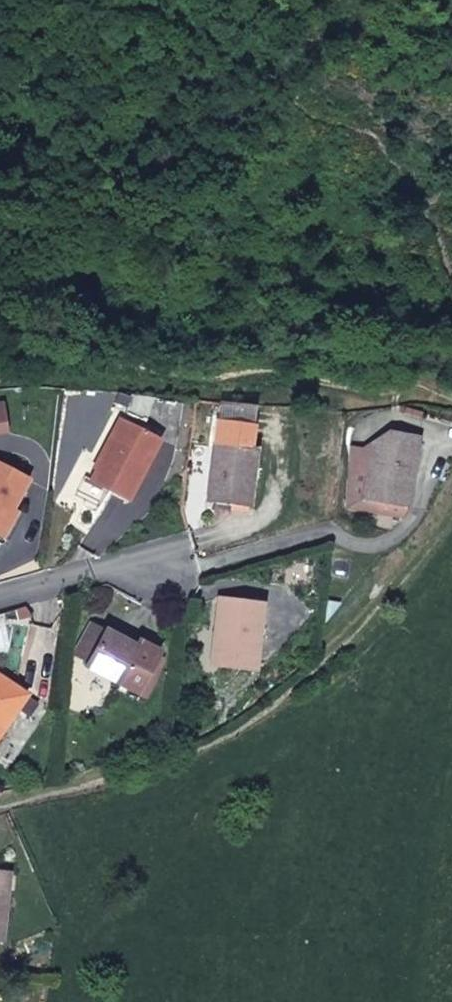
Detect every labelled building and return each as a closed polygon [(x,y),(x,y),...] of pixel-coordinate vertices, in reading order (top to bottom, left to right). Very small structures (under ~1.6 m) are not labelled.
[(257,404),(220,401),(217,435),(253,439),(257,404)] [(131,497),(162,439),(124,418),(95,478),(131,497)] [(408,516),(420,451),(406,448),(395,432),(370,448),(378,459),(377,468),(372,467),(366,496),(356,494),(354,505),(408,516)] [(406,448),(420,451),(423,438),(395,432),(406,448)] [(260,445),(216,440),(210,499),(253,504),(260,445)] [(3,531),(16,506),(32,474),(0,458),(0,529),(3,531)] [(16,506),(3,531),(12,535),(25,510),(16,506)] [(263,602),(220,598),(217,630),(223,631),(220,664),(257,667),(263,602)] [(91,664),(108,630),(94,623),(77,657),(91,664)] [(139,646),(108,630),(91,664),(89,666),(149,698),(158,681),(149,676),(159,658),(161,653),(141,642),(139,646)] [(149,676),(158,681),(165,660),(159,658),(149,676)] [(0,673),(0,737),(30,694),(0,673)] [(0,868),(0,937),(1,938),(11,869),(0,868)]
